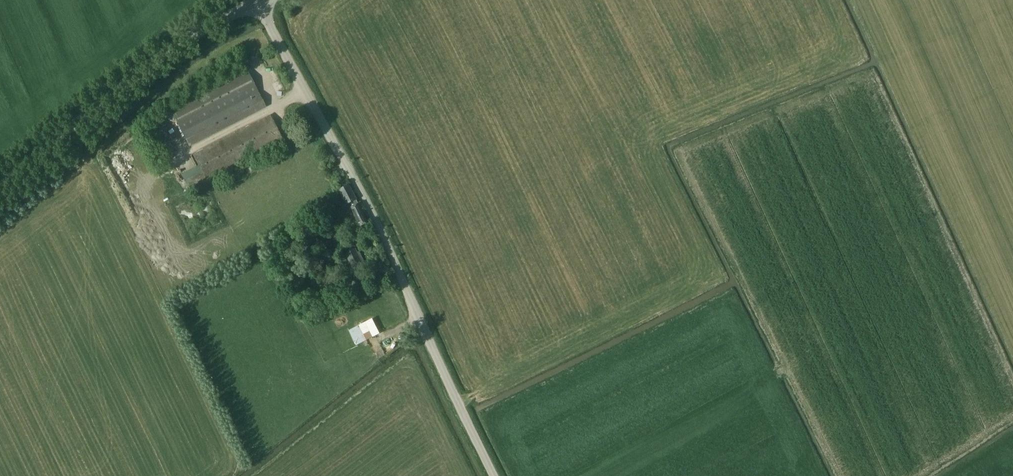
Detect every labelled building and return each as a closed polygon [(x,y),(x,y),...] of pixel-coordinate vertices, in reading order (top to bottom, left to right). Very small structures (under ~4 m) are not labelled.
[(169,108),(189,147),(266,107),(246,69),(169,108)] [(270,115),(193,154),(197,162),(180,171),(189,189),(283,141),(270,115)] [(340,190),(347,204),(345,205),(346,206),(343,208),(345,213),(354,209),(362,225),(368,222),(359,204),(356,199),(349,185),(340,190)] [(345,253),(354,271),(366,265),(360,251),(358,252),(356,248),(345,253)] [(372,318),(359,325),(349,331),(356,346),(367,340),(380,334),(379,332),(382,330),(379,325),(377,327),(372,318)]
